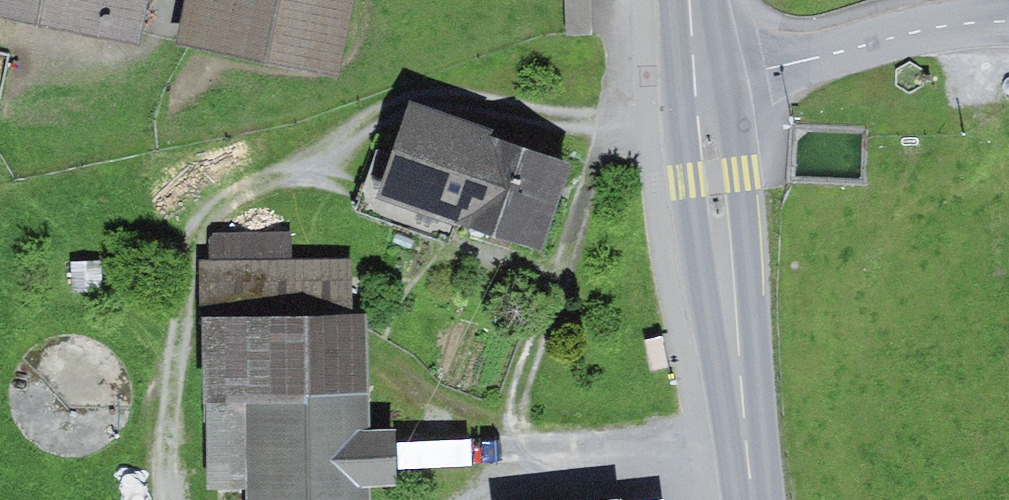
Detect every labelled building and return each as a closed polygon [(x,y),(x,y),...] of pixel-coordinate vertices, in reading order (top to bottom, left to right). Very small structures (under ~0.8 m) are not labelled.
[(146,0),(0,0),(0,10),(137,39),(146,0)] [(178,40),(340,73),(354,0),(186,0),(178,40)] [(567,34),(593,32),(591,0),(564,0),(567,34)] [(463,222),(494,135),(496,127),(411,97),(394,148),(376,142),(352,211),(447,244),(455,219),(463,222)] [(572,161),(494,135),(463,222),(543,250),(572,161)] [(213,234),(213,261),(202,262),(207,489),(244,489),(244,499),(371,499),(371,485),(400,484),(398,423),(373,424),(371,309),(351,309),(350,257),(292,258),(292,233),(213,234)]
